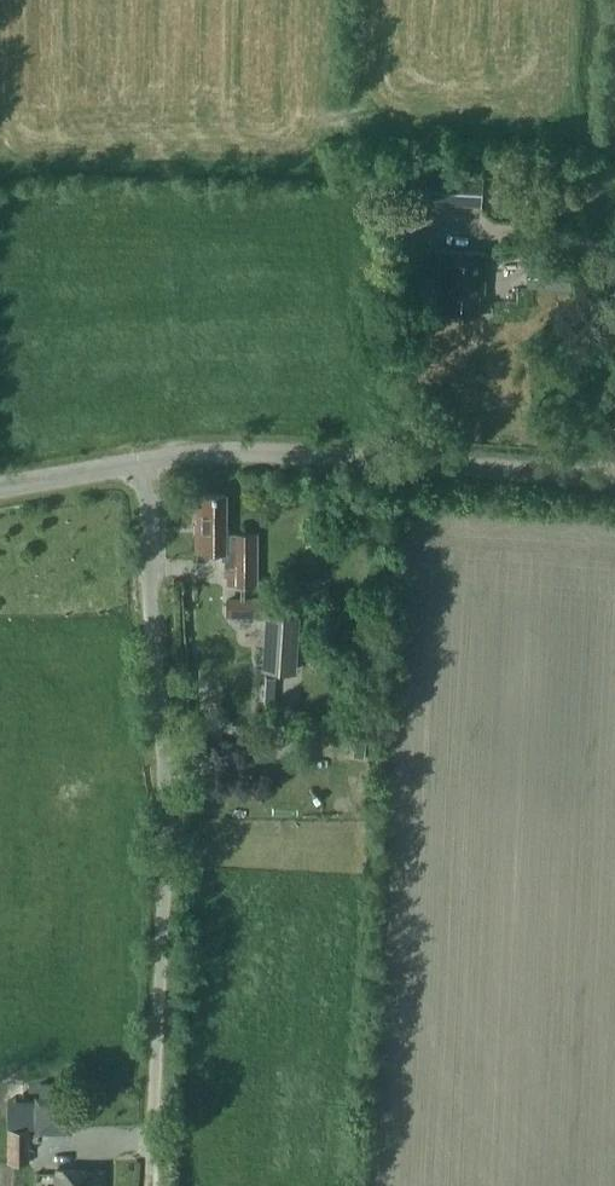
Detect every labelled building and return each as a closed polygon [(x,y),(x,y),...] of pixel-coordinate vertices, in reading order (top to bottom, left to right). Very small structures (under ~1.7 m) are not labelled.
[(529,163),(524,159),(518,159),(513,164),(514,170),(518,175),(525,174),(529,170),(529,163)] [(424,201),(482,205),(484,177),(426,172),(424,201)] [(439,291),(444,292),(443,311),(477,313),(479,280),(484,281),(486,251),(441,248),(441,251),(429,250),(428,276),(440,277),(439,291)] [(541,266),(539,287),(573,290),(574,268),(541,266)] [(195,505),(195,550),(225,550),(225,564),(228,564),(228,583),(257,583),(257,532),(235,532),(226,532),(226,493),(202,493),(202,505),(195,505)] [(227,614),(256,614),(257,598),(228,598),(227,614)] [(298,616),(269,615),(265,670),(294,672),(298,616)] [(212,716),(193,717),(194,734),(213,734),(212,716)] [(7,1160),(30,1160),(30,1127),(7,1127),(7,1160)] [(107,1170),(58,1170),(58,1185),(107,1185),(107,1170)]
